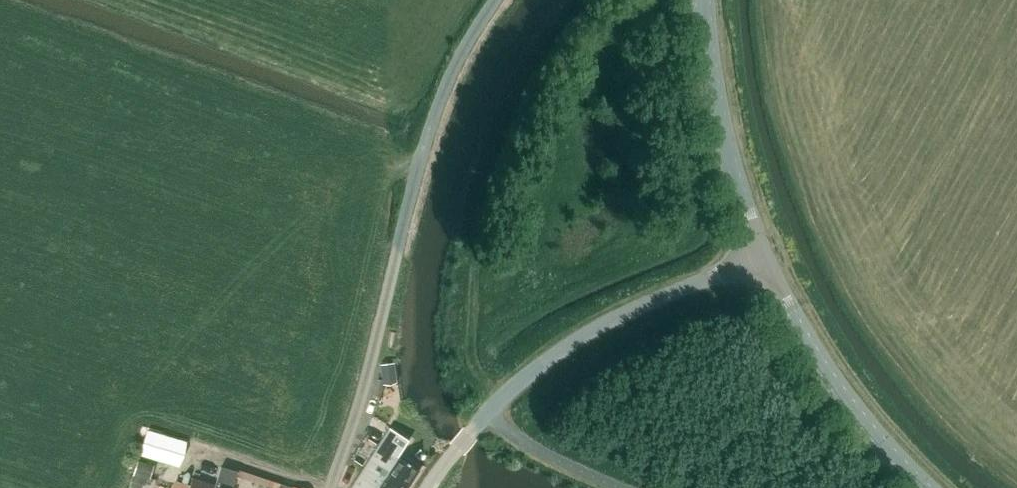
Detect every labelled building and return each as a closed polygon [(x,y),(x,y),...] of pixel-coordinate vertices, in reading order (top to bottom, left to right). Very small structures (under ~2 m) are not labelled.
[(394,362),(380,364),(382,384),(397,382),(394,362)] [(390,428),(364,468),(395,487),(408,487),(419,471),(396,455),(406,439),(390,428)] [(146,429),(138,454),(178,466),(186,441),(146,429)] [(153,464),(137,459),(132,474),(149,479),(153,464)] [(237,472),(220,466),(215,486),(214,485),(213,487),(232,487),(237,472)] [(364,468),(352,487),(395,487),(364,468)] [(265,486),(267,479),(239,470),(236,477),(265,486)] [(214,485),(192,479),(189,487),(213,487),(214,485)]
